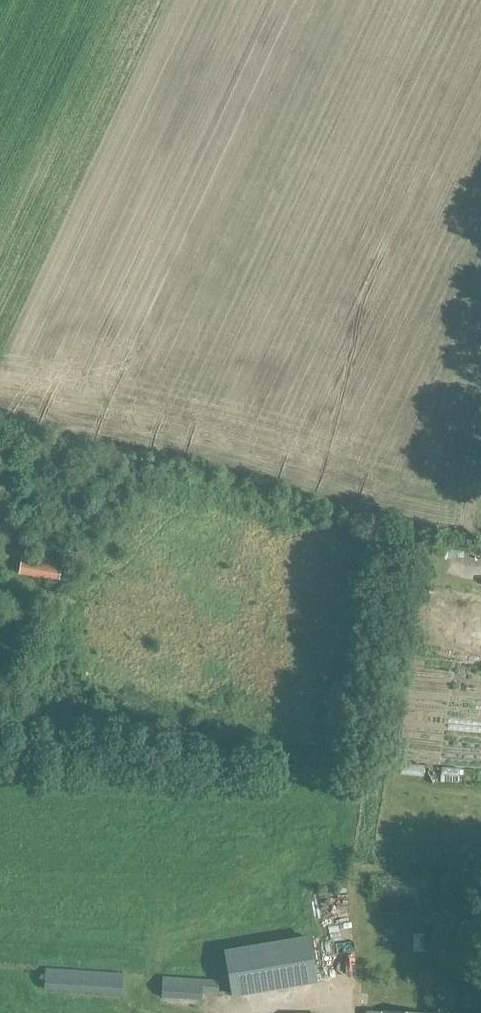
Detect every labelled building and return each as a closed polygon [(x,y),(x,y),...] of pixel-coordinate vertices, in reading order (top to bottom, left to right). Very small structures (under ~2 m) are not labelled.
[(14,556),(13,567),(12,575),(60,581),(63,562),(14,556)] [(425,934),(413,933),(414,952),(425,952),(425,934)] [(310,936),(225,951),(232,998),(318,984),(310,936)] [(46,969),(44,992),(123,996),(124,974),(46,969)] [(203,993),(204,980),(163,977),(162,999),(203,1001),(203,993)] [(204,980),(203,993),(219,994),(220,981),(204,980)]
